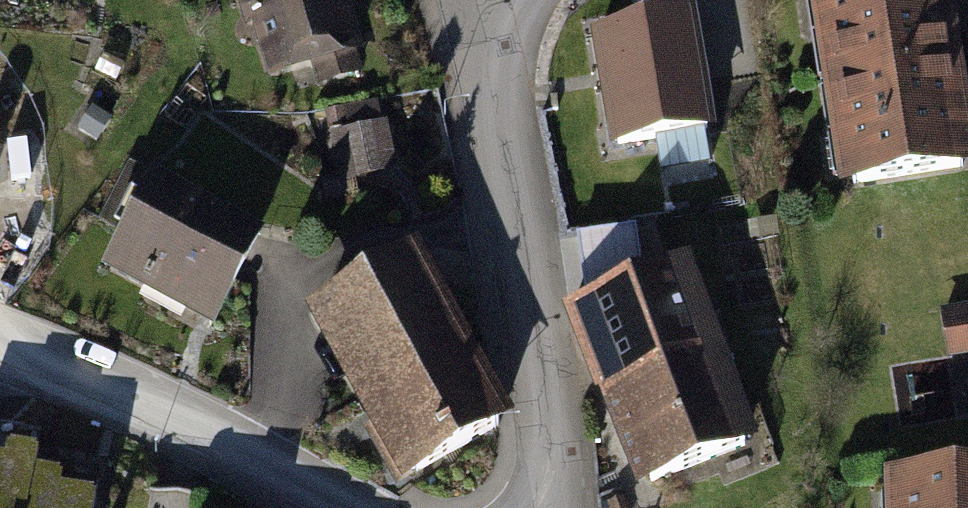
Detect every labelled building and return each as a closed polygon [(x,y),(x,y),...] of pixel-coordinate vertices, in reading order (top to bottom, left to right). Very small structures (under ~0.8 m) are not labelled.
[(275,78),(355,55),(340,0),(253,0),(275,78)] [(937,0),(817,0),(846,173),(964,154),(937,0)] [(692,20),(605,34),(621,136),(709,122),(692,20)] [(347,180),(397,176),(391,103),(341,107),(347,180)] [(153,181),(111,262),(209,312),(251,232),(153,181)] [(413,249),(309,313),(411,478),(515,414),(413,249)] [(680,266),(576,309),(645,473),(748,430),(680,266)] [(949,312),(955,352),(967,350),(967,309),(949,312)] [(0,462),(0,507),(86,507),(88,495),(53,487),(56,473),(26,467),(29,451),(8,447),(5,463),(0,462)] [(894,477),(895,507),(967,507),(967,474),(894,477)]
